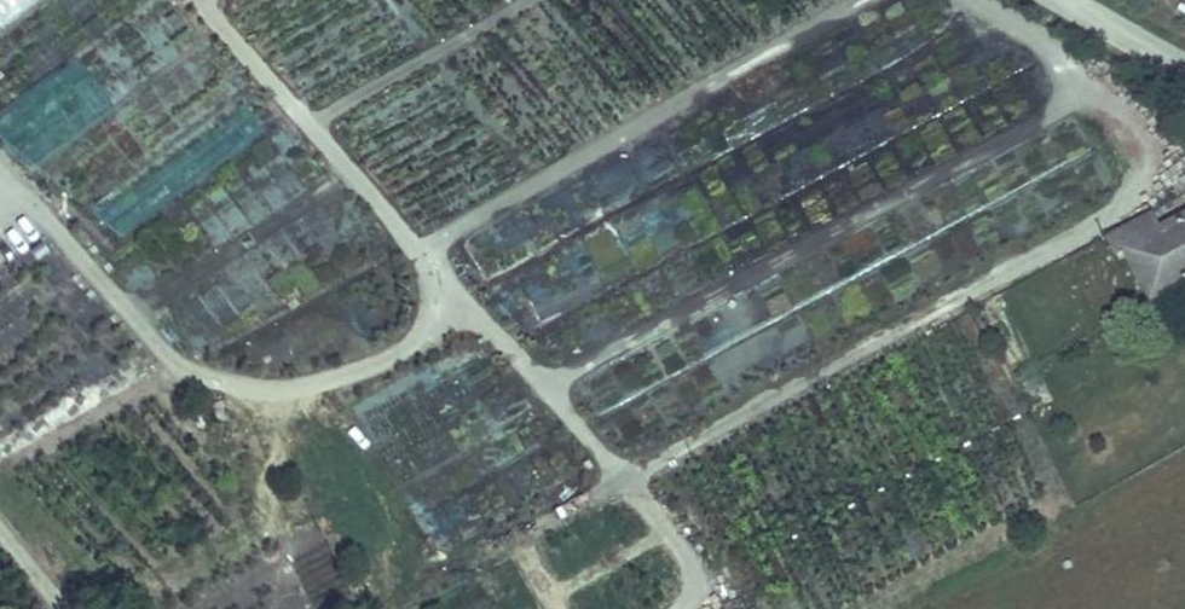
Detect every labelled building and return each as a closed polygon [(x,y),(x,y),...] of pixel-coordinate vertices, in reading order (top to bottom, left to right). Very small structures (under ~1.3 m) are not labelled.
[(45,0),(0,0),(0,31),(45,0)] [(1147,211),(1101,235),(1112,253),(1121,248),(1146,297),(1184,277),(1184,214),(1158,229),(1147,211)]
